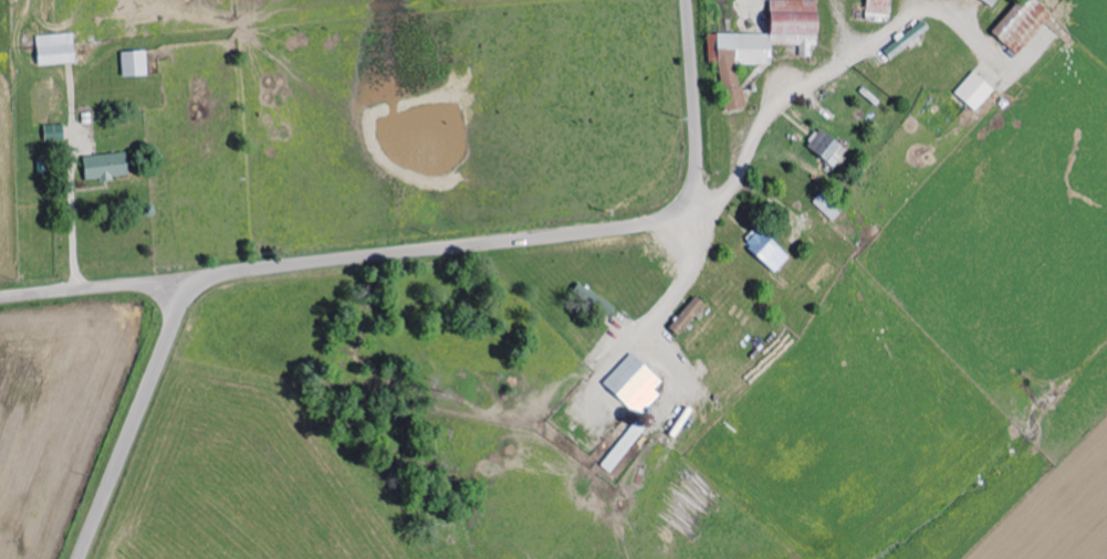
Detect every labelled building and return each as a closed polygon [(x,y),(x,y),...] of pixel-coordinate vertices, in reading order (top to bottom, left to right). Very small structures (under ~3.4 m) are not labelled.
[(894,0),(870,0),(868,18),(892,21),(894,0)] [(1021,54),(1058,14),(1043,0),(1035,0),(1024,12),(1018,6),(995,31),(1021,54)] [(711,33),(710,62),(720,63),(726,88),(726,108),(742,108),(749,107),(738,64),(775,65),(775,44),(801,45),(800,56),(812,56),(812,45),(822,45),(823,16),(777,13),(776,32),(770,34),(711,33)] [(934,28),(926,18),(899,39),(900,41),(886,51),(892,59),(934,28)] [(40,64),(78,62),(77,33),(39,34),(40,64)] [(150,75),(149,50),(123,51),(124,76),(150,75)] [(998,88),(976,70),(957,93),(980,111),(998,88)] [(64,124),(47,126),(49,141),(66,139),(64,124)] [(809,149),(839,162),(848,143),(818,129),(809,149)] [(131,176),(130,153),(86,155),(88,179),(131,176)] [(793,258),(764,227),(748,242),(777,273),(793,258)] [(710,305),(698,295),(671,326),(683,336),(710,305)] [(607,382),(642,416),(663,394),(658,389),(667,380),(636,351),(607,382)]
